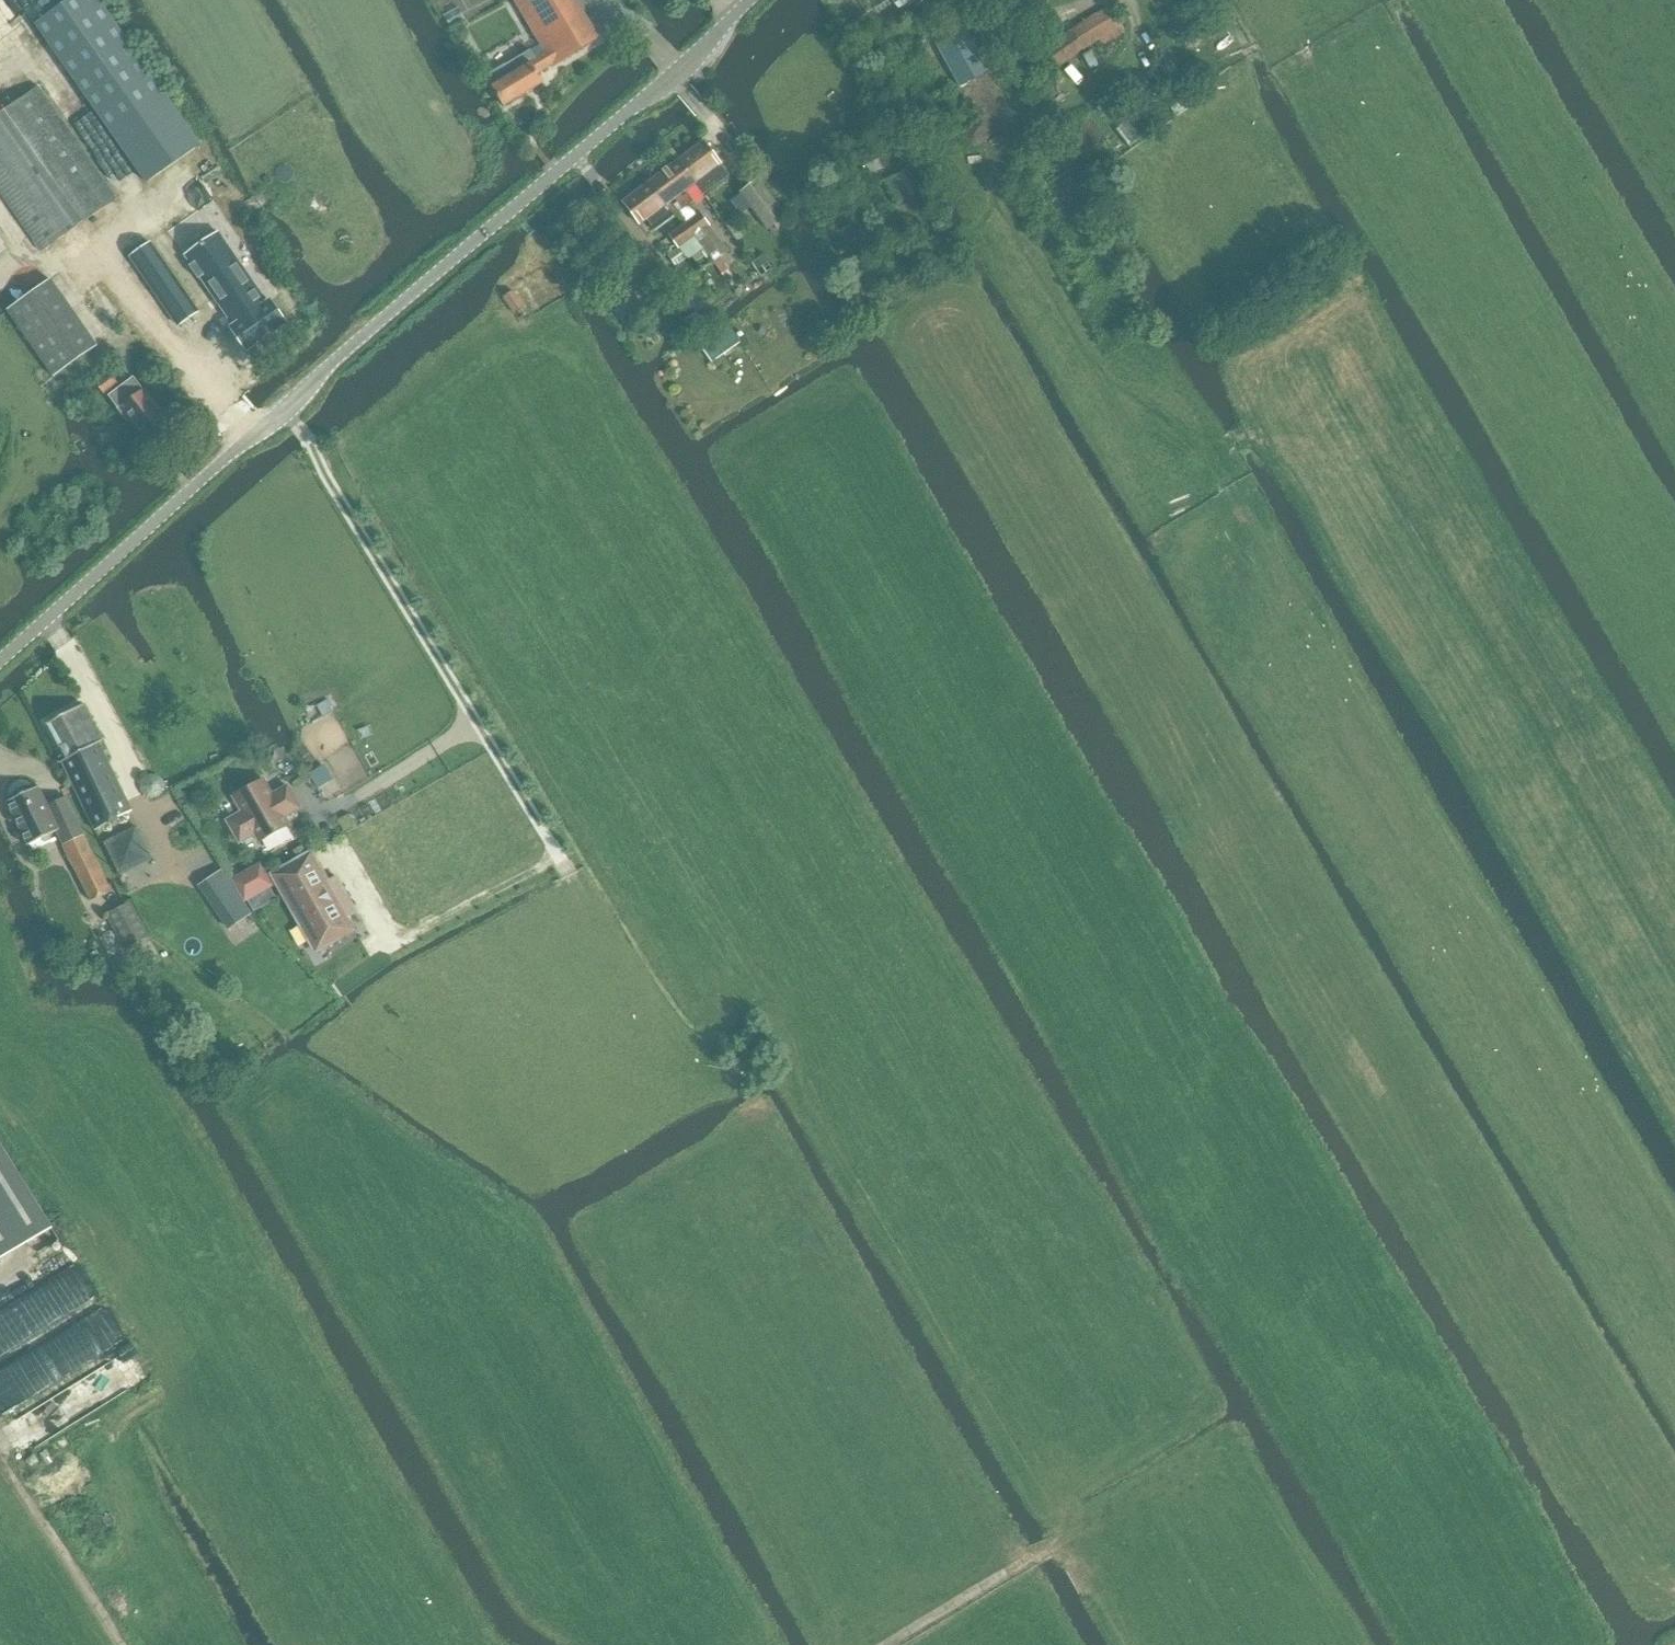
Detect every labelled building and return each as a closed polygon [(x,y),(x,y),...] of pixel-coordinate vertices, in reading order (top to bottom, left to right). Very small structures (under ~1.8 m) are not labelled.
[(34,25),(145,182),(199,145),(97,0),(70,0),(34,25)] [(487,77),(493,87),(491,88),(503,107),(542,84),(537,75),(552,66),(553,67),(598,39),(575,0),(513,0),(536,39),(544,52),(534,58),(530,51),(487,77)] [(1105,51),(1128,37),(1111,7),(1034,53),(1048,75),(1100,44),(1105,51)] [(115,197),(37,87),(0,113),(0,191),(42,249),(115,197)] [(1191,94),(1170,109),(1176,117),(1197,102),(1191,94)] [(703,142),(677,161),(694,184),(703,195),(728,176),(703,142)] [(887,144),(873,152),(882,171),(897,163),(887,144)] [(677,161),(648,183),(673,217),(693,202),(684,191),(694,184),(677,161)] [(740,192),(766,227),(784,213),(758,178),(740,192)] [(648,183),(622,203),(639,225),(646,220),(654,232),(673,217),(648,183)] [(699,211),(683,223),(701,246),(703,245),(714,259),(727,249),(699,211)] [(683,223),(669,234),(687,257),(690,255),(695,262),(704,256),(698,249),(701,246),(683,223)] [(219,234),(185,257),(186,259),(190,266),(189,267),(189,268),(192,266),(199,278),(197,279),(198,280),(200,279),(232,326),(230,328),(245,350),(246,352),(286,325),(284,323),(269,301),(266,302),(219,234)] [(150,244),(130,258),(150,287),(171,273),(155,250),(150,244)] [(625,262),(621,271),(634,277),(638,267),(625,262)] [(189,301),(171,273),(150,287),(169,315),(189,301)] [(626,275),(622,285),(629,288),(633,278),(626,275)] [(52,375),(96,346),(51,279),(7,309),(52,375)] [(619,307),(611,312),(618,320),(631,312),(626,304),(636,297),(630,289),(614,299),(619,307)] [(511,292),(503,297),(514,314),(524,308),(513,291),(511,292)] [(189,301),(169,315),(177,327),(198,313),(198,312),(189,301)] [(730,329),(701,349),(712,364),(740,344),(730,329)] [(108,374),(95,385),(102,394),(115,384),(108,374)] [(132,377),(107,396),(127,422),(128,421),(131,419),(144,436),(166,419),(144,391),(143,390),(142,391),(132,377)] [(99,740),(82,706),(45,725),(46,726),(47,725),(64,759),(56,762),(57,764),(61,762),(95,829),(128,812),(95,742),(99,740)] [(272,795),(263,780),(233,798),(241,812),(226,821),(239,844),(254,835),(259,843),(289,826),(284,818),(300,809),(287,787),(272,795)] [(46,805),(38,788),(7,804),(28,847),(57,832),(94,904),(114,894),(66,798),(53,805),(52,801),(46,805)] [(348,815),(337,822),(344,833),(355,827),(348,815)] [(310,854),(272,876),(316,952),(354,930),(347,918),(356,913),(341,885),(331,891),(310,854)] [(244,902),(271,887),(259,865),(232,880),(244,902)] [(220,872),(199,886),(229,930),(250,915),(220,872)] [(131,903),(106,918),(125,949),(150,936),(131,903)] [(51,1227),(0,1145),(0,1259),(51,1227)]
